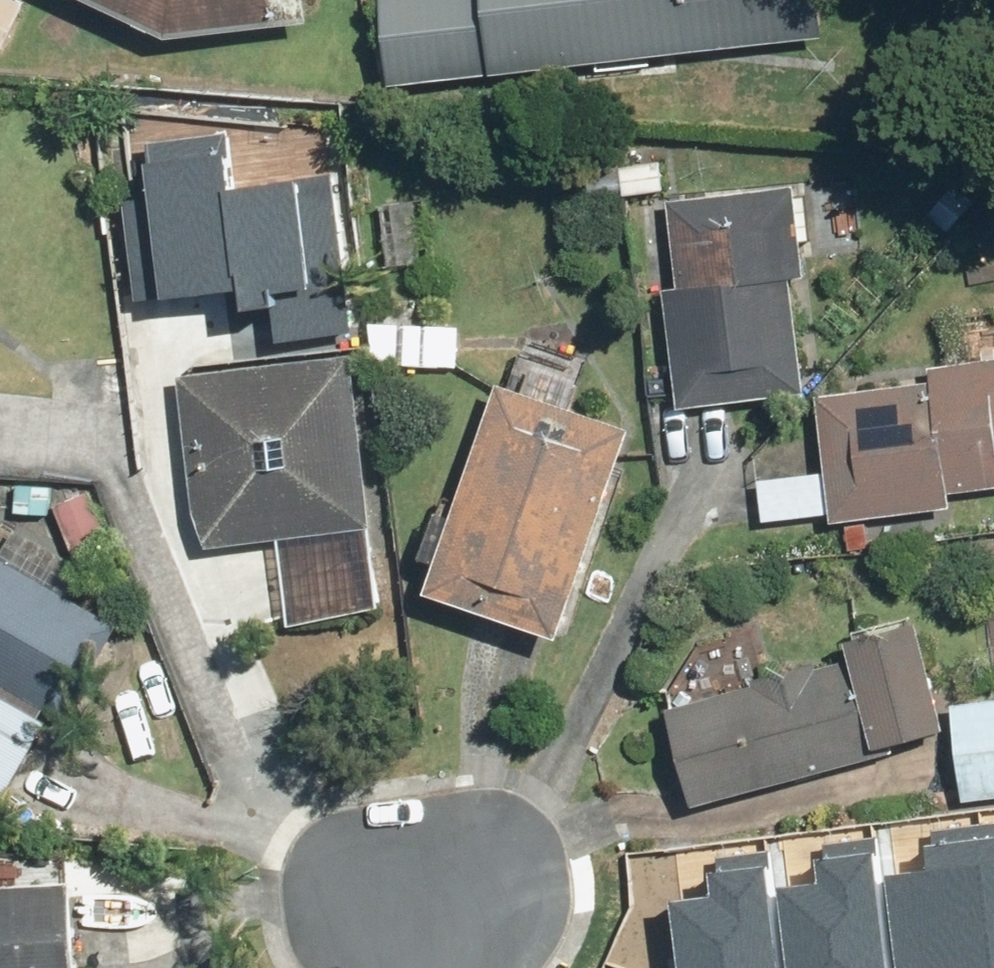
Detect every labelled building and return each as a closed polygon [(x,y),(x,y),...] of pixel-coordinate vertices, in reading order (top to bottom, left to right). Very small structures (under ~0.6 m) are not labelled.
[(16,0),(0,0),(0,48),(18,1),(16,0)] [(265,0),(49,0),(154,59),(270,51),(265,0)] [(385,88),(827,47),(823,0),(377,0),(385,88)] [(147,134),(168,282),(248,271),(251,296),(273,293),(278,326),(358,315),(337,161),(246,174),(239,121),(147,134)] [(667,154),(610,156),(612,199),(669,197),(667,154)] [(380,186),(382,270),(416,269),(413,185),(380,186)] [(669,407),(679,406),(800,397),(784,190),(664,199),(671,291),(660,292),(669,407)] [(957,361),(909,366),(911,385),(815,394),(823,476),(757,478),(762,525),(825,519),(826,526),(949,514),(947,493),(993,488),(993,326),(954,330),(957,361)] [(457,372),(456,328),(352,330),(353,374),(457,372)] [(346,360),(173,388),(198,545),(277,533),(291,622),(386,607),(346,360)] [(492,387),(417,589),(554,640),(628,437),(492,387)] [(91,490),(53,503),(69,551),(107,539),(91,490)] [(0,562),(0,794),(47,713),(58,720),(112,628),(0,562)] [(844,700),(813,669),(659,712),(687,814),(841,771),(850,720),(856,717),(867,752),(945,730),(914,621),(837,642),(849,699),(844,700)] [(948,704),(959,805),(993,801),(993,699),(948,704)] [(979,831),(991,967),(993,967),(993,829),(979,831)] [(897,967),(991,967),(979,831),(929,835),(930,845),(921,846),(924,875),(889,878),(897,967)] [(872,839),(817,845),(821,887),(785,890),(793,967),(885,967),(872,839)] [(758,853),(703,859),(707,901),(671,905),(678,967),(770,967),(758,853)] [(0,888),(0,967),(70,967),(67,886),(0,888)]
